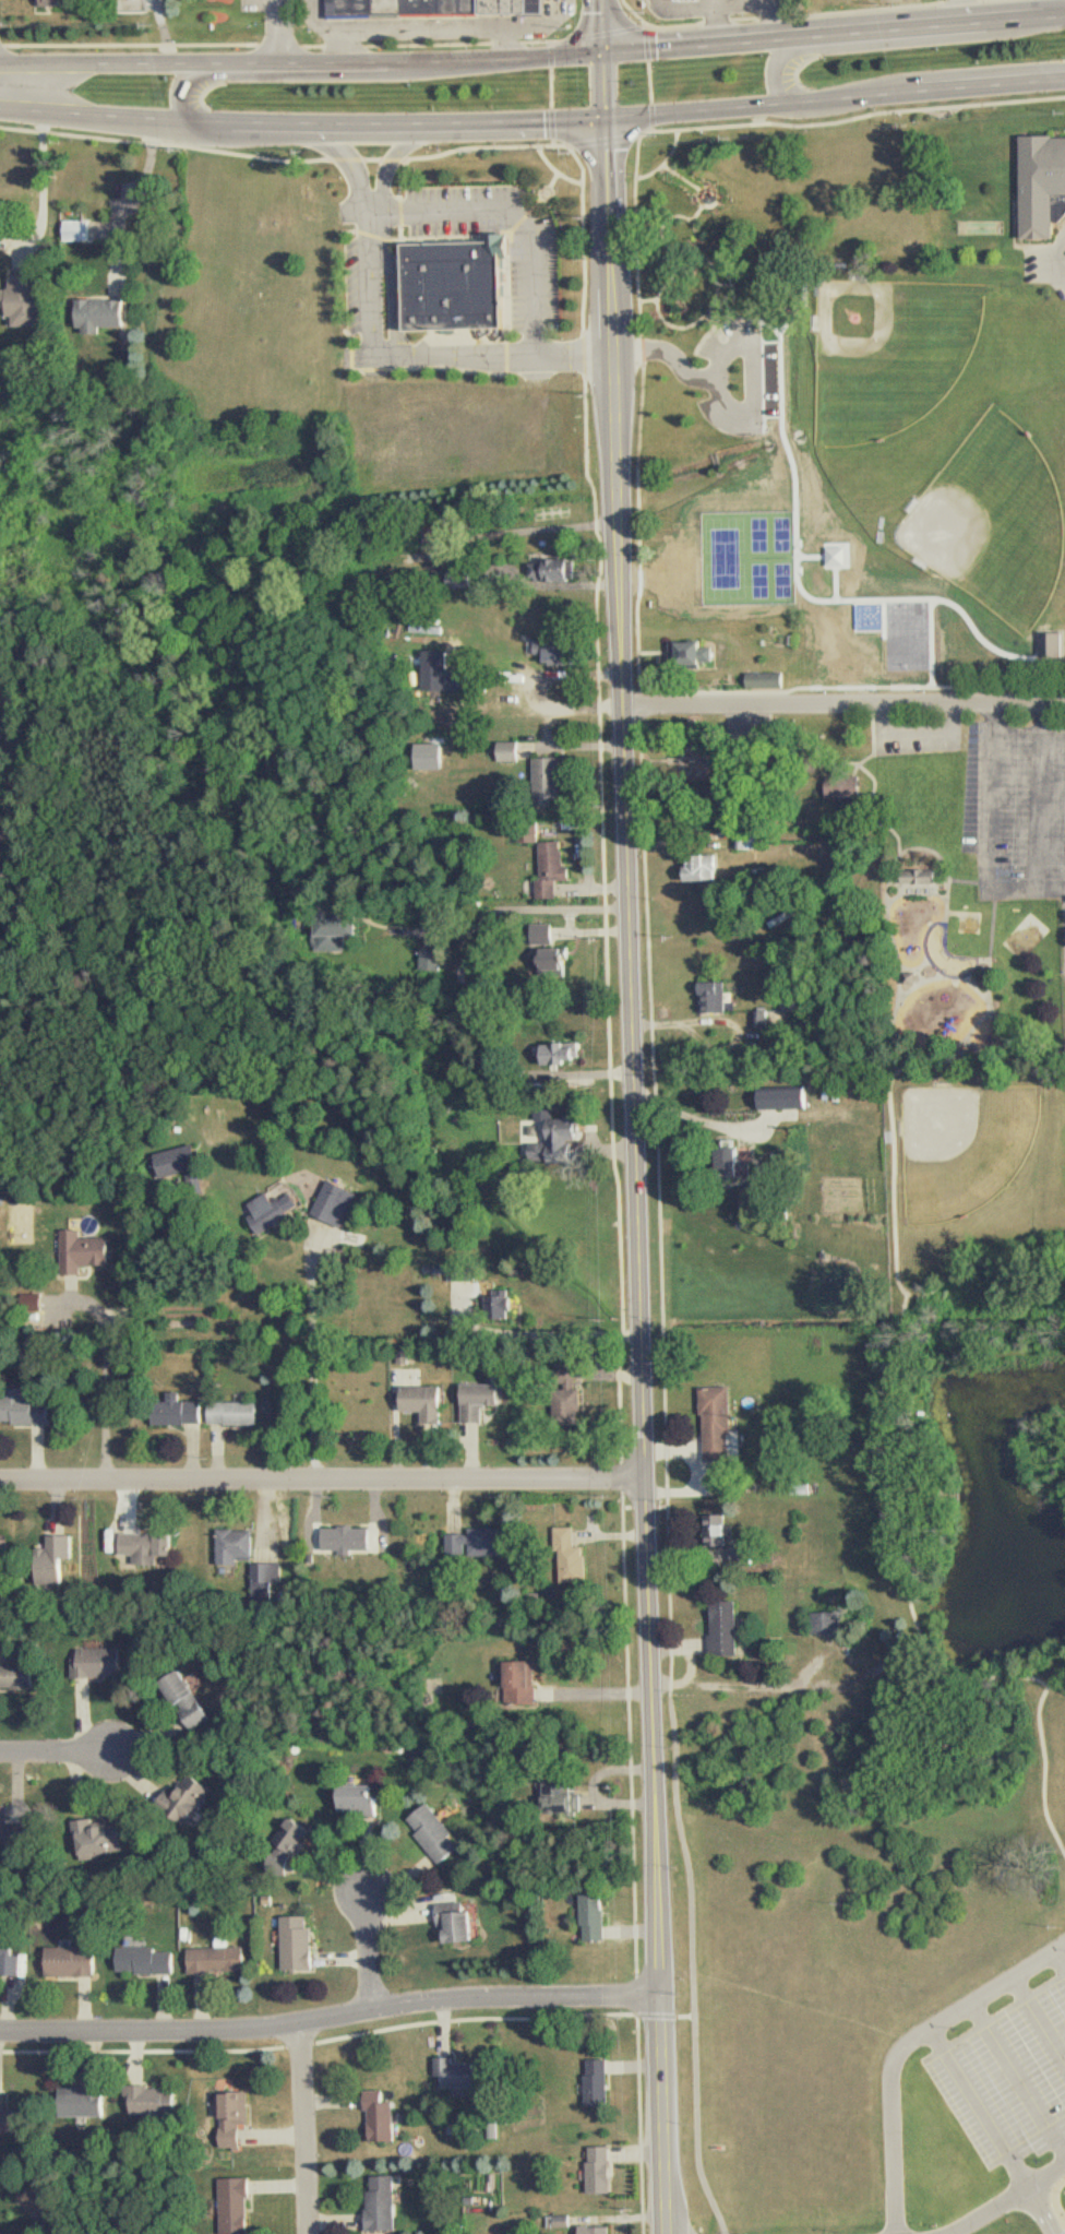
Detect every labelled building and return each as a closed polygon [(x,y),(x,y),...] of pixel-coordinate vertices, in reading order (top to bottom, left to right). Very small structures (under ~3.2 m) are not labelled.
[(326,15),(545,13),(545,0),(326,0),(326,15)] [(1030,139),(1032,241),(1064,242),(1064,194),(1064,139),(1030,139)] [(95,221),(70,220),(69,240),(94,241),(95,221)] [(411,246),(415,332),(513,329),(510,242),(411,246)] [(14,273),(15,316),(19,316),(19,325),(51,324),(50,273),(14,273)] [(106,325),(132,325),(132,300),(82,299),(81,331),(106,331),(106,325)] [(583,579),(582,559),(536,560),(537,581),(583,579)] [(1043,633),(1043,658),(1064,658),(1064,645),(1064,633),(1043,633)] [(583,664),(583,640),(539,639),(538,654),(547,654),(547,663),(583,664)] [(423,689),(477,691),(477,671),(455,670),(455,651),(424,650),(423,689)] [(526,761),(525,741),(500,742),(500,762),(526,761)] [(413,770),(449,770),(449,743),(413,744),(413,770)] [(538,757),(537,790),(563,791),(565,758),(538,757)] [(739,849),(765,850),(765,838),(740,838),(739,849)] [(562,898),(561,881),(576,880),(575,866),(568,867),(567,841),(542,843),(544,881),(540,881),(541,899),(562,898)] [(694,882),(723,881),(722,854),(693,855),(694,882)] [(945,870),(911,870),(911,883),(945,883),(945,870)] [(347,952),(347,936),(361,937),(361,916),(318,915),(317,951),(347,952)] [(533,944),(557,944),(558,924),(534,923),(533,944)] [(422,970),(440,971),(441,949),(423,948),(422,970)] [(551,970),(578,969),(577,948),(550,949),(551,970)] [(702,1013),(731,1012),(730,982),(702,982),(702,1013)] [(771,1011),(756,1011),(757,1029),(771,1029),(771,1011)] [(581,1043),(549,1044),(550,1065),(573,1064),(573,1060),(582,1060),(581,1043)] [(817,1089),(770,1090),(770,1109),(817,1108),(817,1089)] [(552,1143),(534,1143),(534,1163),(585,1162),(585,1145),(585,1117),(551,1117),(552,1143)] [(149,1153),(153,1177),(180,1173),(182,1180),(202,1177),(197,1145),(149,1153)] [(317,1214),(348,1228),(363,1193),(332,1179),(317,1214)] [(253,1203),(259,1213),(254,1216),(262,1232),(307,1209),(298,1192),(278,1202),(273,1192),(253,1203)] [(84,1238),(84,1230),(66,1230),(66,1275),(86,1275),(86,1265),(115,1265),(115,1238),(84,1238)] [(513,1293),(491,1292),(490,1316),(515,1317),(516,1300),(513,1300),(513,1293)] [(467,1423),(486,1423),(486,1406),(508,1406),(508,1384),(467,1384),(467,1423)] [(428,1423),(450,1422),(449,1386),(403,1387),(403,1412),(428,1411),(428,1423)] [(705,1387),(707,1459),(735,1458),(733,1386),(705,1387)] [(50,1399),(0,1399),(0,1424),(50,1424),(50,1399)] [(156,1424),(207,1425),(207,1402),(156,1401),(156,1424)] [(264,1425),(264,1404),(215,1403),(214,1424),(264,1425)] [(734,1535),(734,1526),(726,1525),(727,1515),(713,1514),(711,1545),(728,1546),(728,1535),(734,1535)] [(580,1548),(579,1526),(562,1527),(563,1549),(580,1548)] [(344,1551),(344,1556),(356,1556),(356,1549),(376,1550),(376,1528),(327,1527),(327,1550),(344,1551)] [(451,1534),(451,1552),(469,1552),(469,1544),(475,1544),(475,1555),(509,1555),(509,1527),(475,1528),(475,1534),(451,1534)] [(221,1564),(241,1564),(241,1560),(257,1560),(258,1530),(222,1530),(221,1564)] [(139,1565),(163,1566),(163,1556),(179,1556),(180,1535),(126,1533),(126,1555),(139,1555),(139,1565)] [(256,1592),(280,1593),(280,1583),(285,1583),(286,1563),(256,1563),(256,1592)] [(741,1602),(716,1602),(715,1655),(741,1655),(741,1602)] [(846,1611),(818,1612),(818,1633),(847,1632),(846,1611)] [(126,1649),(81,1648),(80,1677),(125,1678),(126,1649)] [(515,1661),(515,1687),(511,1687),(511,1704),(541,1703),(540,1661),(515,1661)] [(38,1689),(39,1666),(0,1665),(0,1688),(38,1689)] [(218,1782),(192,1771),(182,1794),(169,1789),(163,1803),(204,1819),(218,1782)] [(576,1783),(550,1784),(551,1812),(584,1811),(584,1794),(576,1794),(576,1783)] [(346,1810),(387,1811),(388,1786),(346,1785),(346,1810)] [(410,1822),(443,1864),(466,1847),(432,1804),(410,1822)] [(21,1847),(22,1823),(12,1823),(13,1806),(0,1805),(0,1846),(21,1847)] [(86,1819),(87,1853),(127,1852),(126,1825),(106,1825),(106,1822),(97,1822),(97,1819),(86,1819)] [(610,1940),(609,1894),(586,1894),(587,1941),(610,1940)] [(440,1904),(441,1927),(448,1927),(449,1943),(482,1941),(480,1915),(470,1916),(469,1902),(440,1904)] [(287,1916),(288,1970),(319,1970),(318,1927),(313,1927),(313,1916),(287,1916)] [(1,1961),(0,1975),(29,1977),(30,1955),(16,1955),(17,1937),(0,1937),(0,1961),(1,1961)] [(194,1973),(253,1971),(252,1946),(234,1947),(234,1937),(221,1937),(222,1947),(194,1948),(194,1973)] [(52,1947),(51,1975),(101,1976),(102,1948),(52,1947)] [(179,1950),(121,1948),(120,1972),(179,1974),(179,1950)] [(596,2056),(618,2056),(621,2107),(596,2106),(596,2056)] [(443,2057),(462,2057),(462,2067),(486,2065),(483,2092),(442,2092),(443,2057)] [(110,2115),(109,2086),(66,2087),(67,2105),(85,2105),(85,2116),(110,2115)] [(134,2114),(182,2116),(183,2090),(134,2088),(134,2114)] [(371,2088),(393,2089),(393,2099),(403,2099),(404,2147),(378,2142),(371,2088)] [(253,2124),(253,2093),(227,2093),(227,2150),(247,2150),(247,2124),(253,2124)] [(33,2110),(11,2111),(11,2097),(0,2098),(0,2125),(5,2125),(6,2133),(34,2132),(33,2110)] [(599,2147),(619,2147),(620,2196),(599,2197),(599,2147)] [(381,2174),(405,2174),(407,2232),(376,2233),(381,2174)] [(253,2233),(252,2196),(258,2196),(257,2178),(222,2179),(224,2233),(253,2233)] [(617,2224),(617,2233),(587,2233),(587,2223),(617,2224)]
